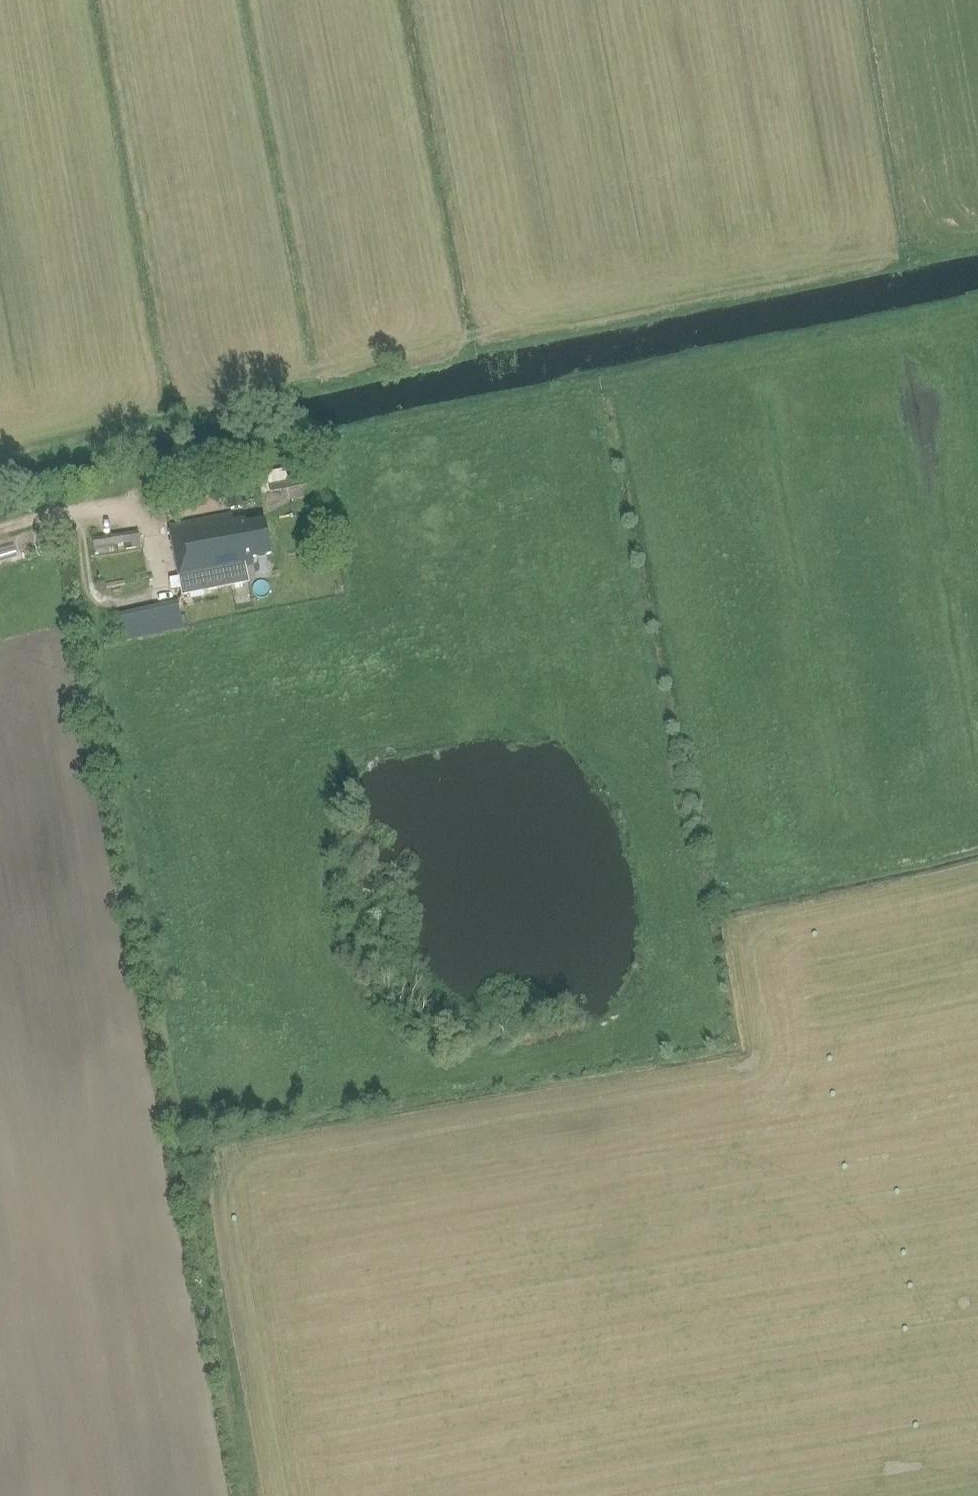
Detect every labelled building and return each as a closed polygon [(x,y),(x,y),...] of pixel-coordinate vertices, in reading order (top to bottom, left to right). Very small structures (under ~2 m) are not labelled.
[(278,467),(281,483),(294,481),(292,465),(278,467)] [(240,492),(227,494),(229,510),(243,507),(240,492)] [(244,519),(233,521),(231,514),(169,526),(179,577),(180,577),(183,595),(248,583),(245,567),(254,566),(252,558),(271,554),(264,519),(245,523),(244,519)] [(96,537),(97,552),(145,549),(144,533),(96,537)] [(177,601),(117,615),(123,641),(183,627),(177,601)]
